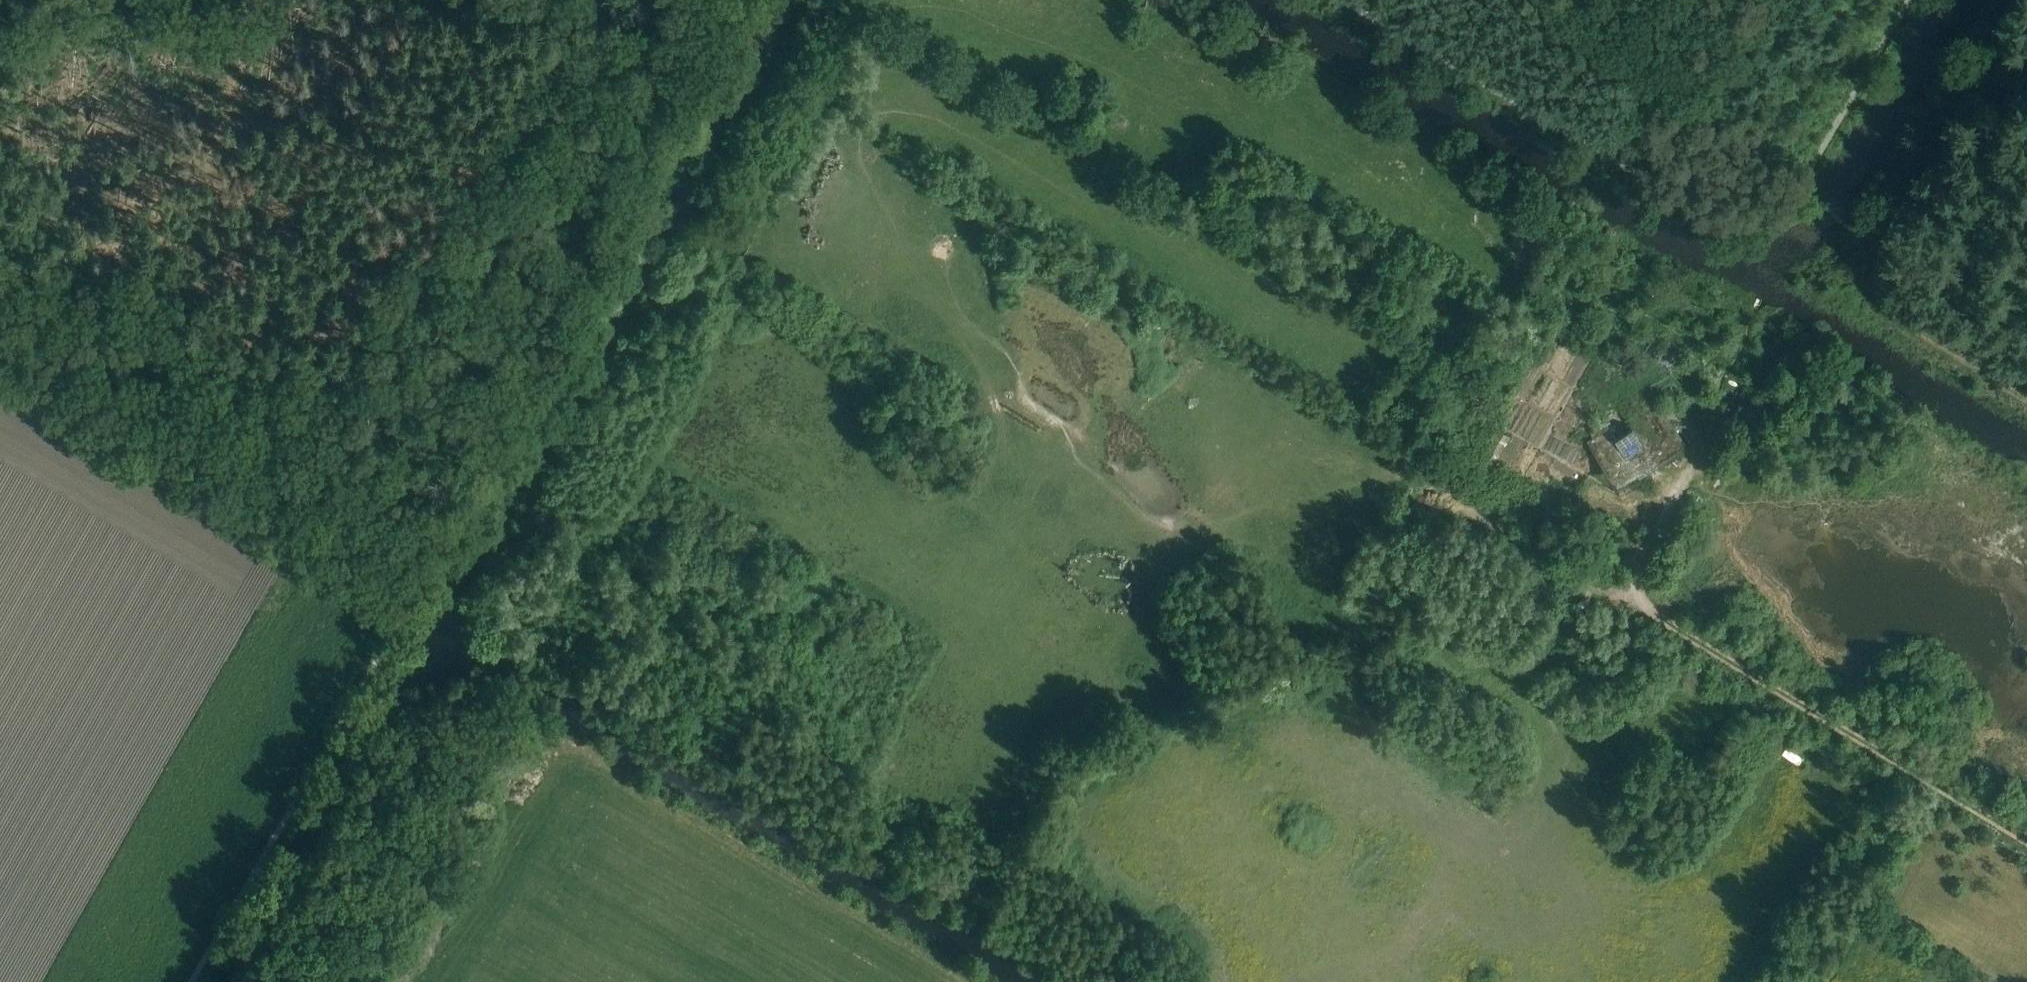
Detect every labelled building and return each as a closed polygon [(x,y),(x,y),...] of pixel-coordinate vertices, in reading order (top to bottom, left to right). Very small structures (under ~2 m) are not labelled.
[(1671,388),(1591,439),(1621,486),(1638,474),(1641,479),(1659,468),(1656,463),(1681,447),(1662,417),(1681,404),(1671,388)]
